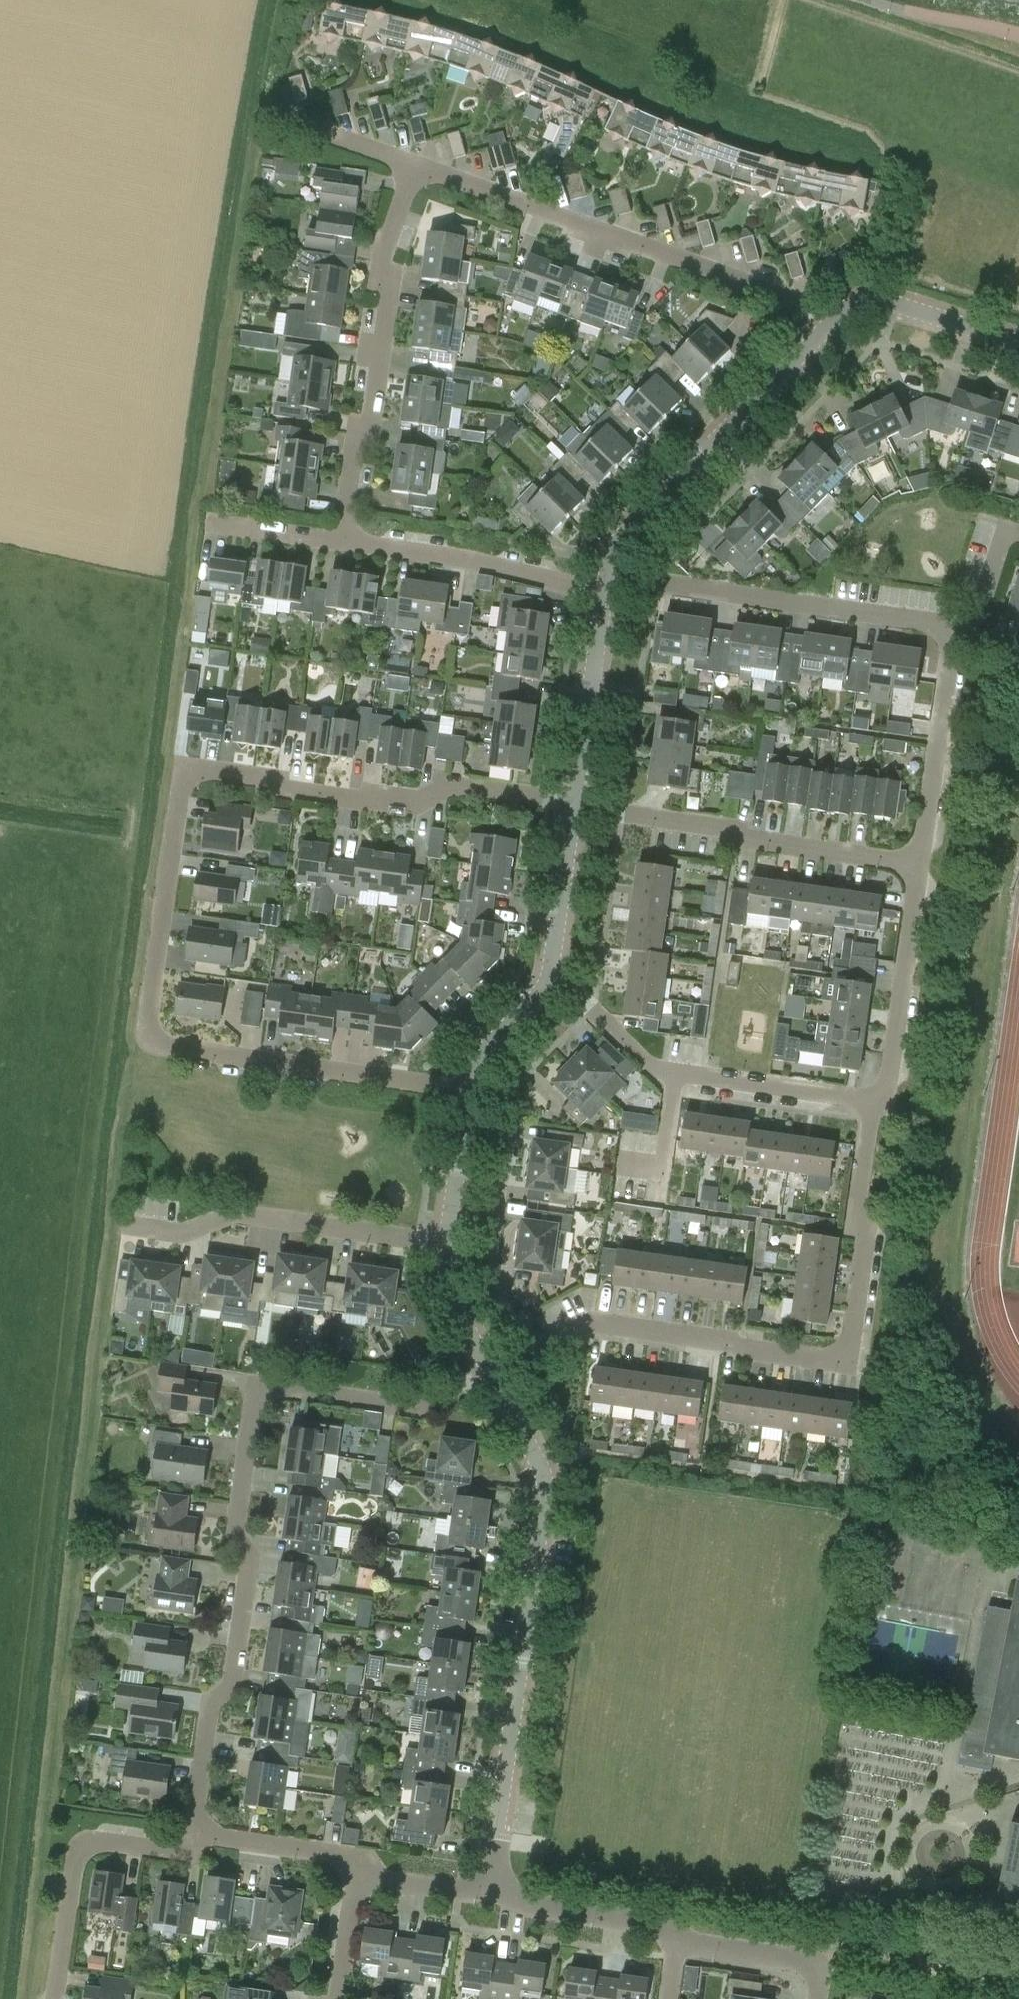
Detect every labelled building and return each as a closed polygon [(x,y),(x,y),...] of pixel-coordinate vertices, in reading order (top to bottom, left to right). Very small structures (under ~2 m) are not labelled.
[(339,38),(363,43),(370,12),(344,7),(339,0),(338,0),(331,5),(325,4),(319,35),(324,36),(331,44),(339,38)] [(322,19),(324,7),(312,5),(310,17),(322,19)] [(382,47),(406,53),(414,22),(388,16),(383,8),(375,13),(370,12),(363,43),(367,44),(373,53),(382,47)] [(427,19),(419,24),(414,22),(406,53),(410,54),(415,63),(425,58),(448,65),(457,34),(432,27),(427,19)] [(448,65),(471,72),(475,82),(485,78),(489,79),(500,49),(495,47),(491,39),(482,43),(457,34),(448,65)] [(489,79),(512,88),(516,98),(526,94),(530,96),(542,66),(537,64),(533,56),(525,59),(500,49),(489,79)] [(566,77),(542,66),(530,96),(540,100),(543,106),(549,104),(552,105),(556,115),(566,112),(570,114),(571,113),(583,119),(596,91),(578,83),(575,74),(566,77)] [(302,75),(289,78),(296,103),(309,99),(302,75)] [(342,89),(329,93),(336,117),(349,114),(342,89)] [(625,105),(619,102),(606,131),(610,133),(614,143),(624,140),(647,150),(659,121),(636,110),(633,102),(625,105)] [(382,103),(369,107),(376,131),(388,128),(382,103)] [(421,117),(408,121),(415,145),(427,142),(421,117)] [(651,152),(656,161),(665,157),(689,167),(700,137),(676,128),(673,119),(665,123),(659,121),(647,150),(651,152)] [(460,131),(447,135),(454,159),(466,156),(460,131)] [(693,168),(698,178),(708,173),(732,182),(741,152),(717,143),(713,135),(705,139),(700,137),(689,167),(693,168)] [(499,145),(486,149),(493,173),(506,169),(499,145)] [(741,152),(732,182),(756,189),(762,198),(771,193),(776,194),(783,163),(778,162),(774,154),(766,159),(741,152)] [(263,165),(271,167),(272,158),(264,157),(263,165)] [(562,171),(566,163),(556,159),(553,167),(562,171)] [(808,169),(783,163),(776,194),(800,200),(806,209),(815,203),(819,204),(826,173),(821,172),(816,164),(808,169)] [(314,188),(323,190),(320,209),(356,215),(360,189),(342,187),(344,173),(317,169),(314,188)] [(581,172),(564,176),(571,201),(587,196),(581,172)] [(826,173),(819,204),(844,209),(850,217),(859,212),(864,212),(870,181),(864,180),(858,173),(851,178),(826,173)] [(870,183),(869,192),(879,194),(881,184),(870,183)] [(625,188),(609,192),(615,217),(632,212),(625,188)] [(652,208),(659,232),(672,229),(665,205),(652,208)] [(305,247),(335,251),(337,238),(353,240),(356,215),(320,209),(317,232),(308,230),(305,247)] [(696,224),(703,248),(716,244),(709,220),(696,224)] [(452,225),(451,236),(429,233),(426,256),(461,261),(465,239),(474,241),(476,228),(452,225)] [(741,239),(747,264),(760,260),(753,236),(741,239)] [(501,246),(498,264),(510,266),(513,248),(501,246)] [(298,278),(311,280),(309,296),(344,301),(349,270),(329,267),(330,255),(302,251),(298,278)] [(798,252),(785,256),(792,280),(804,276),(798,252)] [(423,279),(444,283),(442,294),(466,297),(471,262),(461,261),(426,256),(423,279)] [(512,272),(504,295),(515,299),(514,301),(536,308),(540,298),(552,264),(530,256),(523,276),(512,272)] [(561,305),(558,314),(570,318),(578,296),(567,292),(574,272),(552,264),(540,298),(561,305)] [(596,279),(588,300),(578,296),(570,318),(602,330),(606,321),(618,287),(596,279)] [(636,342),(644,319),(633,315),(640,295),(618,287),(606,321),(627,328),(623,337),(636,342)] [(678,287),(672,293),(678,299),(684,293),(678,287)] [(441,305),(419,302),(416,325),(464,332),(467,309),(464,309),(466,297),(442,294),(441,305)] [(320,341),(323,326),(340,328),(344,301),(309,296),(307,312),(296,311),(288,311),(284,336),(320,341)] [(715,336),(732,319),(707,310),(697,320),(704,327),(689,343),(714,368),(731,351),(715,336)] [(413,348),(434,351),(432,365),(456,369),(458,355),(460,355),(464,332),(416,325),(413,348)] [(239,330),(238,346),(275,349),(276,333),(239,330)] [(533,335),(530,344),(549,351),(553,342),(533,335)] [(308,359),(310,346),(284,343),(279,379),(293,381),(332,387),(335,363),(308,359)] [(689,343),(673,359),(661,347),(653,354),(659,360),(658,361),(675,378),(682,370),(698,385),(714,368),(689,343)] [(649,370),(656,377),(640,393),(666,418),(682,401),(667,386),(675,378),(658,361),(649,370)] [(409,376),(405,400),(453,407),(456,383),(454,383),(454,379),(456,369),(432,365),(430,379),(409,376)] [(468,371),(456,369),(454,379),(467,381),(468,371)] [(299,419),(301,407),(328,411),(332,387),(293,381),(290,404),(276,403),(274,416),(299,419)] [(561,392),(550,382),(541,391),(551,402),(561,392)] [(955,434),(957,428),(969,432),(980,398),(956,391),(950,410),(926,402),(928,430),(950,437),(953,436),(955,434)] [(625,409),(618,402),(609,411),(626,428),(634,420),(649,435),(666,418),(640,393),(625,409)] [(906,440),(909,439),(928,430),(926,402),(903,414),(894,396),(872,407),(888,438),(899,432),(901,437),(903,439),(906,440)] [(997,425),(1003,406),(980,398),(969,432),(981,436),(979,441),(979,442),(980,445),(982,447),(1004,454),(1012,429),(997,425)] [(402,423),(423,426),(422,437),(445,441),(447,429),(449,430),(453,407),(405,400),(402,423)] [(859,436),(841,444),(857,465),(877,455),(879,453),(879,451),(879,449),(876,444),(888,438),(872,407),(850,418),(859,436)] [(261,419),(262,411),(254,410),(253,418),(261,419)] [(634,451),(618,436),(626,428),(609,411),(592,428),(599,435),(592,442),(591,443),(617,468),(634,451)] [(272,433),(273,424),(263,423),(262,431),(272,433)] [(321,460),(323,446),(304,444),(306,431),(278,427),(276,441),(281,442),(278,467),(317,472),(319,460),(321,460)] [(1012,429),(1004,454),(1018,458),(1018,432),(1012,429)] [(585,469),(601,484),(617,468),(591,443),(592,442),(582,433),(566,450),(568,453),(560,461),(577,477),(585,469)] [(420,448),(399,445),(395,469),(431,473),(441,475),(444,472),(447,454),(444,452),(445,441),(422,437),(420,448)] [(841,444),(828,458),(813,444),(796,462),(821,486),(829,479),(834,483),(837,484),(839,483),(857,465),(841,444)] [(552,470),(558,476),(543,492),(569,517),(585,501),(570,485),(577,477),(560,461),(552,470)] [(816,499),(813,495),(821,486),(796,462),(779,479),(793,493),(783,504),(801,522),(816,507),(817,505),(818,503),(817,501),(816,499)] [(316,499),(318,485),(315,485),(317,472),(278,467),(274,492),(269,491),(267,505),(295,509),(296,496),(316,499)] [(412,506),(436,510),(437,497),(428,496),(431,473),(395,469),(392,492),(414,495),(412,506)] [(512,511),(529,527),(537,519),(552,534),(569,517),(543,492),(534,484),(518,501),(520,502),(512,511)] [(244,504),(250,498),(243,490),(237,496),(244,504)] [(775,534),(778,538),(780,539),(782,539),(784,539),(785,538),(801,522),(783,504),(772,515),(758,501),(741,519),(766,543),(775,534)] [(745,579),(761,564),(762,561),(762,558),(761,556),(757,552),(766,543),(741,519),(723,536),(727,540),(713,554),(725,566),(728,562),(745,579)] [(501,523),(486,520),(485,529),(499,532),(501,523)] [(829,535),(822,541),(832,552),(839,545),(829,535)] [(229,595),(242,597),(245,579),(248,559),(227,556),(227,562),(213,560),(210,588),(230,591),(229,595)] [(260,606),(264,603),(265,599),(278,601),(284,564),(274,563),(270,557),(264,561),(260,561),(257,580),(245,579),(242,597),(241,603),(260,606)] [(294,611),(313,614),(317,589),(304,587),(307,568),(303,567),(299,561),(293,565),(284,564),(278,601),(292,603),(291,607),(294,611)] [(325,624),(326,616),(332,617),(336,614),(337,609),(350,611),(356,574),(346,573),(342,568),(336,572),(332,571),(329,591),(317,589),(313,614),(312,622),(313,622),(312,627),(322,628),(322,623),(325,624)] [(365,625),(385,628),(389,599),(377,598),(379,578),(375,577),(371,572),(365,576),(356,574),(350,611),(364,613),(363,622),(365,625)] [(1005,619),(1018,624),(1018,574),(1005,619)] [(389,598),(389,599),(385,628),(420,633),(421,620),(427,585),(404,581),(401,600),(389,598)] [(436,623),(435,631),(456,634),(459,609),(447,607),(450,588),(427,585),(421,620),(436,623)] [(526,593),(541,596),(542,590),(527,587),(526,593)] [(540,607),(540,601),(502,595),(497,629),(510,631),(546,636),(549,636),(552,634),(553,628),(551,625),(548,625),(549,615),(541,614),(540,607)] [(212,599),(198,597),(193,632),(207,634),(212,599)] [(460,602),(459,609),(456,634),(469,636),(474,604),(460,602)] [(684,658),(689,618),(666,615),(665,627),(657,626),(651,663),(670,666),(672,656),(684,658)] [(709,647),(712,622),(689,618),(684,658),(695,659),(693,669),(717,673),(720,649),(709,647)] [(736,625),(732,651),(720,649),(717,673),(738,676),(740,680),(751,682),(752,678),(753,668),(759,628),(736,625)] [(778,657),(782,632),(759,628),(753,668),(752,678),(787,683),(790,659),(778,657)] [(546,636),(510,631),(507,654),(543,659),(546,636)] [(191,642),(205,644),(207,634),(193,632),(191,642)] [(799,684),(800,674),(823,678),(829,638),(806,635),(802,661),(790,659),(787,683),(799,684)] [(846,681),(844,691),(856,693),(860,669),(848,667),(852,642),(829,638),(823,678),(846,681)] [(268,654),(270,641),(254,639),(252,651),(268,654)] [(1006,652),(1018,656),(1018,653),(1018,647),(1008,644),(1006,652)] [(869,694),(870,684),(893,688),(898,648),(875,645),(872,671),(860,669),(856,693),(869,694)] [(227,665),(228,649),(210,648),(208,663),(227,665)] [(916,691),(922,652),(898,648),(893,688),(916,691)] [(503,675),(495,674),(493,687),(519,691),(521,678),(540,681),(543,659),(507,654),(503,675)] [(378,670),(380,656),(371,655),(367,657),(366,668),(378,670)] [(428,668),(414,666),(413,675),(427,677),(428,668)] [(184,694),(196,695),(199,672),(188,670),(184,694)] [(431,693),(443,694),(445,682),(433,681),(431,693)] [(491,700),(500,702),(497,723),(533,728),(536,706),(517,704),(519,691),(493,687),(491,700)] [(655,691),(654,703),(677,706),(678,694),(655,691)] [(683,705),(708,708),(709,697),(684,694),(683,705)] [(250,703),(247,699),(228,697),(227,703),(224,721),(236,723),(234,743),(238,744),(242,749),(248,745),(257,746),(263,709),(249,707),(250,703)] [(224,721),(227,703),(203,699),(202,709),(192,708),(189,730),(202,732),(201,738),(221,741),(224,721)] [(271,753),(277,749),(281,750),(284,730),(296,732),(300,707),(281,704),(277,707),(276,711),(263,709),(257,746),(267,748),(271,753)] [(314,759),(320,755),(329,757),(335,720),(321,718),(322,714),(319,710),(300,707),(296,732),(308,734),(306,753),(310,754),(314,759)] [(343,763),(349,759),(353,760),(356,740),(368,742),(369,739),(372,714),(373,709),(360,707),(359,715),(353,714),(349,717),(348,722),(335,720),(329,757),(339,758),(343,763)] [(680,707),(678,720),(659,718),(656,741),(692,746),(695,731),(703,732),(706,711),(680,707)] [(369,739),(380,740),(377,763),(400,767),(405,731),(391,729),(393,717),(372,714),(369,739)] [(420,721),(418,733),(405,731),(400,767),(422,770),(425,747),(437,748),(439,733),(440,724),(420,721)] [(909,737),(911,724),(888,721),(886,733),(909,737)] [(533,728),(497,723),(493,745),(530,751),(533,728)] [(806,728),(805,737),(817,739),(818,730),(806,728)] [(829,740),(830,731),(818,730),(817,739),(829,740)] [(439,733),(437,748),(435,759),(449,761),(452,735),(439,733)] [(762,735),(758,764),(768,765),(763,800),(785,803),(792,758),(773,755),(776,737),(773,737),(774,734),(765,733),(765,735),(762,735)] [(850,734),(849,743),(861,745),(862,736),(850,734)] [(462,763),(466,737),(452,735),(449,761),(462,763)] [(873,747),(874,738),(862,736),(861,745),(873,747)] [(885,739),(883,751),(905,754),(907,742),(885,739)] [(692,746),(656,741),(653,763),(689,768),(692,746)] [(490,767),(526,772),(530,751),(493,745),(490,767)] [(812,771),(813,761),(792,758),(785,803),(806,806),(807,806),(812,771)] [(653,763),(650,786),(698,793),(701,770),(689,768),(653,763)] [(851,815),(852,813),(873,816),(878,780),(879,771),(857,768),(856,777),(851,815)] [(891,782),(878,780),(873,816),(895,819),(896,812),(902,812),(905,792),(899,791),(902,772),(893,770),(891,782)] [(730,771),(726,797),(739,799),(743,773),(730,771)] [(806,806),(806,809),(829,812),(834,776),(812,773),(813,771),(812,771),(807,806),(806,806)] [(753,801),(756,775),(743,773),(739,799),(753,801)] [(855,777),(855,779),(834,776),(829,812),(851,815),(856,777),(855,777)] [(252,809),(220,805),(218,817),(207,815),(202,849),(237,854),(241,828),(249,829),(252,809)] [(280,811),(278,823),(291,825),(293,813),(280,811)] [(427,857),(441,859),(446,830),(432,828),(427,857)] [(472,834),(470,844),(476,845),(473,864),(512,869),(514,856),(516,856),(518,847),(516,846),(517,840),(472,834)] [(303,842),(298,881),(317,884),(313,912),(332,915),(335,893),(338,894),(342,868),(327,866),(330,845),(303,842)] [(360,897),(361,890),(380,893),(385,853),(359,850),(356,870),(342,868),(338,894),(360,897)] [(398,902),(420,905),(424,880),(409,877),(412,857),(385,853),(380,893),(399,896),(398,902)] [(470,883),(464,882),(461,904),(486,907),(489,893),(509,896),(509,893),(511,893),(512,883),(510,883),(512,869),(473,864),(470,883)] [(673,868),(639,864),(635,886),(670,891),(673,868)] [(195,899),(235,905),(238,879),(250,881),(251,869),(228,865),(226,877),(199,873),(195,899)] [(733,888),(728,924),(746,926),(746,927),(767,931),(768,929),(775,882),(753,879),(751,891),(733,888)] [(727,882),(719,881),(717,897),(725,899),(727,882)] [(775,882),(768,929),(779,931),(780,918),(791,920),(796,885),(775,882)] [(432,899),(434,886),(424,885),(422,898),(432,899)] [(796,885),(791,920),(803,921),(801,933),(811,934),(818,888),(796,885)] [(632,907),(667,912),(670,891),(635,886),(632,907)] [(818,888),(811,934),(832,937),(834,926),(839,891),(818,888)] [(855,929),(860,894),(839,891),(834,926),(855,929)] [(877,932),(882,897),(860,894),(855,929),(877,932)] [(338,897),(336,909),(345,910),(346,898),(338,897)] [(714,913),(723,914),(725,899),(717,897),(714,913)] [(261,923),(277,925),(280,904),(264,902),(261,923)] [(458,925),(464,926),(462,942),(499,961),(502,941),(504,941),(506,932),(504,932),(504,925),(484,922),(486,907),(461,904),(458,925)] [(629,928),(664,933),(667,912),(632,907),(629,928)] [(186,959),(231,965),(234,942),(243,944),(244,937),(258,939),(261,924),(221,919),(219,932),(191,928),(186,959)] [(721,925),(713,924),(711,940),(719,941),(721,925)] [(664,933),(629,928),(626,950),(661,955),(661,954),(664,933)] [(413,942),(399,940),(397,950),(411,952),(413,942)] [(708,956),(716,957),(719,941),(711,940),(708,956)] [(462,942),(437,968),(433,964),(423,974),(443,993),(453,983),(457,987),(464,980),(472,989),(479,982),(481,983),(487,976),(486,975),(499,961),(462,942)] [(725,953),(735,955),(736,947),(726,945),(725,953)] [(669,955),(661,954),(661,955),(626,950),(634,951),(631,972),(666,977),(669,955)] [(765,951),(764,959),(780,962),(781,953),(765,951)] [(791,959),(790,967),(806,970),(807,962),(791,959)] [(850,969),(851,961),(835,959),(834,967),(850,969)] [(866,972),(867,963),(851,961),(850,969),(866,972)] [(726,986),(737,988),(741,963),(730,962),(726,986)] [(822,972),(823,964),(807,962),(806,970),(822,972)] [(715,968),(707,967),(704,983),(713,984),(715,968)] [(866,972),(850,969),(834,967),(832,979),(825,978),(822,1000),(834,1002),(869,1007),(872,985),(870,985),(872,973),(866,972)] [(628,994),(663,999),(666,977),(631,972),(628,994)] [(416,989),(397,1009),(412,1051),(425,1037),(427,1039),(433,1032),(432,1030),(439,1023),(430,1015),(437,1008),(432,1004),(443,993),(423,974),(413,985),(416,989)] [(702,999),(710,1000),(713,984),(704,983),(702,999)] [(220,1020),(225,988),(209,986),(208,988),(183,984),(179,1014),(220,1020)] [(282,1035),(292,1036),(292,1034),(306,1036),(312,996),(291,993),(292,987),(270,984),(266,1010),(282,1012),(279,1032),(283,1033),(282,1035)] [(259,1027),(264,994),(246,991),(241,1025),(259,1027)] [(329,1041),(329,1039),(333,1040),(336,1020),(351,1022),(354,996),(333,993),(332,999),(312,996),(306,1036),(320,1038),(320,1040),(329,1041)] [(625,1016),(660,1021),(663,999),(628,994),(625,1016)] [(785,1012),(793,1013),(795,996),(787,995),(785,1012)] [(375,1032),(373,1046),(383,1047),(383,1049),(392,1050),(392,1048),(412,1051),(397,1009),(368,1005),(369,998),(354,996),(351,1022),(365,1024),(364,1031),(375,1032)] [(869,1007),(834,1002),(831,1023),(865,1028),(869,1007)] [(701,1004),(699,1021),(707,1022),(710,1006),(701,1004)] [(862,1050),(865,1028),(831,1023),(819,1021),(816,1043),(862,1050)] [(790,1025),(777,1023),(772,1059),(785,1061),(788,1037),(790,1025)] [(824,1067),(859,1072),(862,1050),(816,1043),(800,1041),(800,1039),(788,1037),(785,1061),(797,1063),(799,1051),(826,1055),(824,1067)] [(618,1051),(605,1065),(588,1049),(581,1056),(578,1052),(568,1062),(597,1090),(612,1074),(622,1083),(636,1069),(618,1051)] [(558,1073),(561,1076),(555,1083),(571,1099),(563,1108),(581,1126),(590,1116),(581,1107),(597,1090),(568,1062),(558,1073)] [(624,1109),(621,1123),(655,1130),(658,1116),(624,1109)] [(686,1114),(681,1148),(703,1152),(708,1117),(686,1114)] [(708,1117),(703,1152),(724,1155),(729,1120),(708,1117)] [(745,1158),(744,1166),(745,1166),(751,1123),(729,1120),(724,1155),(745,1158)] [(750,1131),(751,1123),(745,1166),(766,1169),(771,1134),(750,1131)] [(534,1150),(529,1149),(527,1163),(566,1169),(567,1168),(570,1146),(583,1148),(585,1135),(560,1132),(558,1144),(535,1140),(534,1150)] [(771,1134),(766,1169),(787,1172),(792,1137),(771,1134)] [(608,1145),(616,1146),(617,1138),(609,1137),(608,1145)] [(792,1137),(787,1172),(809,1175),(814,1140),(792,1137)] [(831,1178),(836,1143),(814,1140),(809,1175),(831,1178)] [(575,1207),(576,1194),(575,1193),(579,1170),(567,1168),(566,1169),(527,1163),(525,1178),(530,1178),(528,1188),(551,1191),(550,1203),(575,1207)] [(695,1208),(696,1200),(680,1197),(679,1206),(695,1208)] [(701,1200),(700,1209),(716,1211),(717,1203),(701,1200)] [(732,1213),(733,1205),(717,1203),(716,1211),(732,1213)] [(625,1204),(624,1212),(646,1215),(647,1207),(625,1204)] [(662,1218),(663,1209),(647,1207),(646,1215),(662,1218)] [(744,1207),(743,1215),(759,1217),(760,1209),(744,1207)] [(775,1219),(776,1211),(760,1209),(759,1217),(775,1219)] [(674,1211),(673,1219),(689,1221),(690,1213),(674,1211)] [(522,1230),(517,1229),(515,1244),(565,1251),(567,1232),(571,1232),(573,1216),(548,1212),(546,1224),(523,1221),(522,1230)] [(705,1224),(706,1216),(690,1213),(689,1221),(705,1224)] [(787,1213),(786,1221),(802,1223),(803,1215),(787,1213)] [(818,1226),(819,1217),(803,1215),(802,1223),(818,1226)] [(717,1217),(716,1225),(732,1228),(733,1219),(717,1217)] [(748,1230),(749,1222),(733,1219),(732,1228),(748,1230)] [(767,1235),(759,1234),(757,1250),(765,1251),(767,1235)] [(839,1239),(804,1234),(801,1256),(836,1261),(839,1239)] [(540,1271),(538,1283),(563,1287),(566,1270),(562,1269),(565,1251),(515,1244),(513,1258),(518,1259),(517,1268),(540,1271)] [(600,1274),(615,1276),(614,1285),(636,1288),(641,1253),(604,1248),(600,1274)] [(755,1266),(763,1267),(765,1251),(757,1250),(755,1266)] [(261,1302),(274,1304),(296,1307),(304,1254),(290,1252),(289,1257),(279,1255),(276,1278),(264,1276),(262,1288),(263,1288),(261,1302)] [(203,1280),(191,1278),(189,1293),(188,1303),(201,1305),(199,1316),(221,1319),(221,1316),(222,1316),(231,1256),(217,1253),(216,1258),(207,1257),(203,1280)] [(657,1291),(662,1256),(641,1253),(636,1288),(657,1291)] [(318,1261),(318,1256),(304,1254),(296,1307),(332,1312),(336,1287),(324,1285),(327,1262),(318,1261)] [(245,1258),(231,1256),(222,1316),(245,1319),(246,1312),(254,1313),(252,1326),(257,1326),(261,1302),(263,1288),(262,1288),(251,1287),(254,1264),(245,1262),(245,1258)] [(678,1294),(683,1259),(662,1256),(657,1291),(678,1294)] [(798,1277),(833,1282),(836,1261),(801,1256),(798,1277)] [(118,1283),(114,1312),(127,1313),(128,1306),(151,1310),(158,1260),(143,1258),(143,1263),(133,1261),(130,1284),(118,1283)] [(700,1297),(705,1263),(683,1259),(678,1294),(700,1297)] [(186,1318),(188,1303),(189,1293),(177,1291),(181,1268),(171,1267),(172,1262),(158,1260),(151,1310),(173,1313),(173,1316),(186,1318)] [(361,1262),(360,1267),(351,1265),(347,1288),(336,1287),(332,1312),(345,1314),(367,1317),(369,1304),(375,1264),(361,1262)] [(721,1300),(726,1266),(705,1263),(700,1297),(721,1300)] [(409,1340),(420,1334),(415,1323),(416,1323),(407,1305),(394,1304),(398,1272),(389,1271),(389,1266),(375,1264),(369,1304),(367,1317),(366,1323),(385,1326),(385,1327),(403,1329),(409,1340)] [(743,1304),(748,1269),(726,1266),(721,1300),(743,1304)] [(761,1278),(753,1276),(751,1292),(759,1293),(761,1278)] [(795,1299),(830,1304),(833,1282),(798,1277),(795,1299)] [(749,1308),(757,1310),(759,1293),(751,1292),(749,1308)] [(792,1321),(827,1326),(830,1304),(795,1299),(792,1321)] [(291,1353),(303,1355),(305,1341),(293,1340),(291,1353)] [(123,1357),(124,1344),(111,1342),(109,1355),(123,1357)] [(326,1354),(334,1359),(339,1353),(331,1347),(326,1354)] [(215,1365),(216,1350),(183,1348),(183,1363),(215,1365)] [(167,1361),(179,1363),(181,1351),(176,1351),(168,1357),(167,1361)] [(172,1409),(213,1415),(217,1385),(185,1381),(187,1367),(163,1363),(159,1391),(175,1393),(172,1409)] [(596,1367),(591,1402),(613,1405),(618,1371),(596,1367)] [(635,1408),(640,1374),(618,1371),(613,1405),(635,1408)] [(656,1412),(661,1377),(640,1374),(635,1408),(656,1412)] [(677,1415),(682,1380),(661,1377),(656,1412),(677,1415)] [(699,1418),(704,1383),(682,1380),(677,1415),(699,1418)] [(724,1386),(719,1421),(741,1424),(746,1389),(724,1386)] [(762,1427),(767,1392),(746,1389),(741,1424),(762,1427)] [(784,1430),(789,1395),(767,1392),(762,1427),(784,1430)] [(805,1433),(810,1398),(789,1395),(784,1430),(805,1433)] [(826,1436),(831,1401),(810,1398),(805,1433),(826,1436)] [(848,1439),(853,1404),(831,1401),(826,1436),(848,1439)] [(362,1427),(380,1430),(383,1412),(365,1409),(362,1427)] [(304,1429),(292,1428),(289,1450),(339,1456),(343,1428),(305,1422),(304,1429)] [(154,1475),(203,1482),(208,1452),(181,1448),(183,1434),(156,1430),(153,1446),(158,1447),(154,1475)] [(388,1464),(388,1463),(391,1437),(379,1435),(376,1462),(388,1464)] [(474,1444),(444,1440),(441,1461),(428,1459),(425,1480),(445,1483),(462,1485),(463,1473),(470,1474),(474,1444)] [(591,1449),(607,1451),(608,1443),(592,1440),(591,1449)] [(613,1444),(612,1452),(628,1454),(629,1446),(613,1444)] [(644,1456),(645,1448),(629,1446),(628,1454),(644,1456)] [(299,1485),(307,1486),(334,1490),(339,1456),(289,1450),(285,1472),(300,1474),(299,1485)] [(656,1450),(655,1458),(671,1460),(672,1452),(656,1450)] [(687,1463),(688,1454),(672,1452),(671,1460),(687,1463)] [(720,1459),(718,1467),(734,1469),(736,1461),(720,1459)] [(750,1472),(751,1463),(736,1461),(734,1469),(750,1472)] [(388,1464),(386,1474),(397,1476),(398,1471),(392,1463),(388,1463),(388,1464)] [(373,1477),(385,1479),(387,1466),(375,1464),(373,1477)] [(762,1465),(761,1473),(777,1475),(778,1467),(762,1465)] [(793,1478),(794,1469),(778,1467),(777,1475),(793,1478)] [(805,1471),(804,1479),(820,1482),(821,1473),(805,1471)] [(836,1484),(837,1476),(821,1473),(820,1482),(836,1484)] [(480,1500),(482,1488),(462,1485),(445,1483),(442,1503),(455,1505),(453,1521),(488,1526),(491,1501),(480,1500)] [(327,1501),(332,1502),(334,1490),(307,1486),(305,1497),(290,1495),(287,1517),(324,1522),(327,1501)] [(194,1549),(198,1520),(181,1518),(182,1511),(185,1512),(187,1499),(162,1495),(159,1515),(158,1515),(154,1544),(194,1549)] [(395,1507),(387,1498),(383,1497),(381,1510),(394,1512),(395,1507)] [(395,1512),(385,1511),(384,1524),(394,1525),(395,1512)] [(284,1539),(299,1541),(297,1553),(324,1556),(326,1545),(335,1546),(338,1524),(324,1522),(287,1517),(284,1539)] [(438,1534),(435,1555),(472,1560),(473,1548),(484,1550),(488,1526),(453,1521),(451,1536),(438,1534)] [(296,1564),(280,1562),(277,1584),(315,1589),(317,1572),(322,1572),(323,1575),(332,1576),(335,1574),(338,1558),(324,1556),(297,1553),(296,1564)] [(432,1574),(445,1576),(443,1592),(478,1597),(481,1573),(470,1571),(472,1560),(435,1555),(432,1574)] [(163,1556),(160,1576),(159,1575),(155,1607),(193,1612),(197,1581),(186,1579),(187,1574),(189,1574),(191,1560),(163,1556)] [(362,1566),(358,1584),(374,1588),(378,1570),(362,1566)] [(991,1771),(994,1756),(1018,1760),(1018,1579),(1012,1611),(989,1606),(958,1765),(991,1771)] [(315,1623),(323,1624),(325,1607),(312,1605),(315,1589),(277,1584),(274,1606),(285,1607),(283,1619),(288,1619),(315,1623)] [(441,1607),(428,1606),(425,1626),(461,1631),(463,1620),(474,1622),(478,1597),(443,1592),(441,1607)] [(102,1606),(122,1609),(123,1598),(104,1595),(102,1606)] [(95,1600),(82,1599),(81,1612),(94,1614),(95,1600)] [(288,1619),(286,1630),(271,1628),(268,1650),(318,1657),(322,1634),(313,1633),(315,1623),(288,1619)] [(184,1672),(188,1644),(168,1641),(170,1628),(137,1624),(134,1649),(148,1651),(146,1666),(184,1672)] [(422,1646),(435,1647),(433,1663),(468,1668),(471,1644),(460,1642),(461,1631),(425,1626),(422,1646)] [(265,1672),(280,1674),(278,1686),(305,1689),(307,1678),(315,1679),(318,1657),(268,1650),(265,1672)] [(380,1678),(384,1655),(370,1653),(365,1675),(380,1678)] [(346,1692),(360,1694),(364,1665),(349,1663),(346,1692)] [(430,1679),(417,1677),(415,1697),(451,1702),(453,1691),(464,1693),(468,1668),(433,1663),(430,1679)] [(122,1679),(142,1679),(143,1671),(122,1670),(122,1679)] [(131,1732),(175,1738),(179,1706),(145,1701),(146,1689),(120,1685),(117,1706),(134,1709),(131,1732)] [(276,1697),(261,1695),(258,1717),(310,1724),(310,1723),(309,1723),(313,1690),(305,1689),(278,1686),(276,1697)] [(412,1717),(425,1719),(423,1734),(457,1739),(461,1715),(450,1713),(451,1702),(415,1697),(412,1717)] [(369,1722),(371,1712),(363,1711),(361,1721),(369,1722)] [(345,1728),(357,1730),(359,1717),(346,1715),(345,1728)] [(255,1739),(270,1741),(269,1752),(300,1757),(300,1756),(306,1757),(310,1724),(258,1717),(255,1739)] [(420,1750),(407,1748),(404,1768),(441,1773),(443,1762),(454,1764),(457,1739),(423,1734),(420,1750)] [(166,1798),(170,1768),(136,1763),(138,1749),(105,1744),(104,1753),(113,1754),(110,1771),(127,1773),(124,1792),(166,1798)] [(289,1767),(298,1768),(300,1757),(269,1752),(267,1763),(252,1761),(249,1783),(286,1788),(289,1767)] [(364,1778),(366,1763),(356,1762),(354,1776),(364,1778)] [(337,1765),(335,1779),(338,1779),(349,1780),(350,1769),(351,1767),(337,1765)] [(401,1788),(414,1790),(412,1806),(447,1811),(451,1786),(439,1785),(441,1773),(404,1768),(401,1788)] [(246,1805),(283,1810),(286,1788),(249,1783),(246,1805)] [(344,1824),(348,1797),(336,1796),(332,1822),(344,1824)] [(394,1840),(431,1845),(432,1834),(444,1835),(447,1811),(412,1806),(410,1821),(397,1820),(394,1840)] [(994,1914),(1018,1919),(1018,1824),(1012,1822),(994,1914)] [(357,1842),(358,1828),(344,1827),(342,1841),(357,1842)] [(96,1871),(90,1911),(117,1915),(115,1929),(134,1931),(138,1899),(121,1896),(124,1875),(111,1873),(108,1870),(103,1869),(99,1872),(96,1871)] [(228,1922),(233,1928),(240,1924),(252,1925),(256,1899),(243,1897),(243,1901),(231,1900),(234,1881),(227,1880),(222,1874),(215,1878),(208,1877),(202,1918),(228,1922)] [(192,1936),(196,1906),(186,1905),(183,1900),(185,1884),(160,1880),(154,1923),(178,1927),(177,1933),(192,1936)] [(289,1937),(302,1927),(303,1923),(299,1918),(302,1898),(293,1886),(288,1885),(284,1888),(277,1887),(269,1893),(272,1897),(269,1899),(256,1897),(256,1899),(252,1925),(250,1940),(268,1943),(269,1934),(289,1937)] [(367,1928),(362,1963),(380,1966),(379,1975),(400,1978),(405,1940),(393,1938),(394,1928),(382,1926),(382,1931),(367,1928)] [(440,1974),(445,1940),(430,1938),(431,1933),(419,1931),(418,1941),(405,1940),(400,1978),(421,1981),(422,1972),(440,1974)] [(463,1988),(481,1990),(480,1998),(501,1998),(506,1964),(494,1962),(495,1952),(484,1951),(483,1955),(468,1953),(463,1988)] [(89,1967),(105,1970),(107,1957),(90,1954),(89,1967)] [(546,1965),(532,1962),(532,1958),(520,1956),(519,1966),(506,1964),(501,1998),(523,1998),(523,1996),(541,1998),(542,1998),(546,1965)] [(566,1998),(606,1998),(609,1979),(597,1977),(598,1967),(586,1965),(585,1970),(570,1968),(566,1998)] [(700,1967),(687,1965),(685,1978),(698,1979),(700,1967)] [(649,1979),(634,1977),(635,1972),(623,1971),(621,1981),(609,1979),(606,1998),(646,1998),(649,1979)] [(133,1982),(110,1978),(108,1990),(87,1987),(86,1998),(131,1998),(133,1982)] [(294,1991),(308,1993),(310,1979),(294,1991)] [(758,1983),(730,1979),(727,1997),(733,1998),(756,1998),(758,1983)] [(271,1991),(226,1985),(224,1998),(270,1998),(271,1991)]
